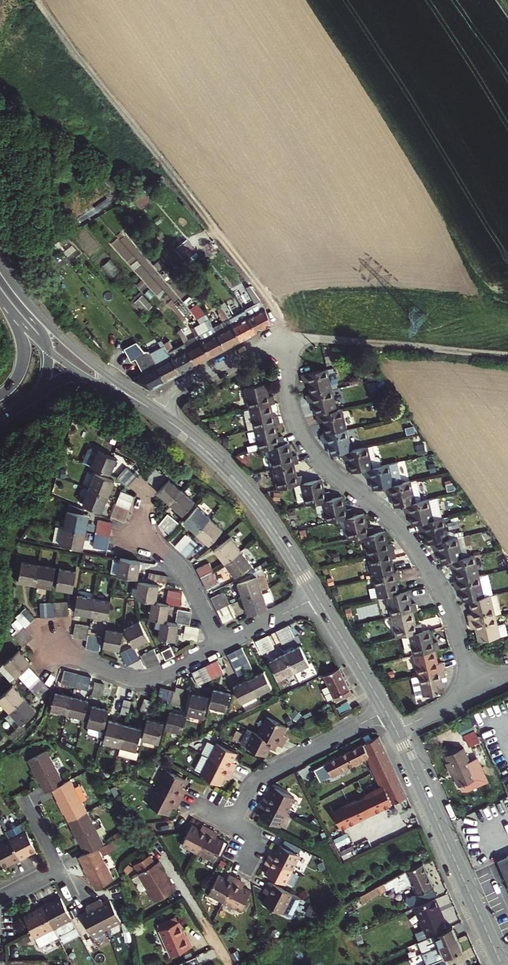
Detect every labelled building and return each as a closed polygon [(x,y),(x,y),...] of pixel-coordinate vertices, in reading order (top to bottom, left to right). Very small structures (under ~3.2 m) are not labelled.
[(143,188),(131,198),(138,206),(150,197),(143,188)] [(174,250),(185,261),(197,250),(186,238),(174,250)] [(259,298),(249,286),(243,291),(255,305),(261,301),(259,298)] [(245,311),(256,333),(272,325),(263,303),(261,301),(255,305),(245,311)] [(241,341),(256,333),(245,311),(232,318),(228,309),(225,311),(241,341)] [(225,350),(241,341),(225,311),(222,313),(226,321),(213,328),(217,334),(225,350)] [(184,344),(196,366),(211,357),(202,342),(199,335),(194,327),(191,329),(196,337),(184,344)] [(211,357),(225,350),(217,334),(213,328),(201,334),(199,335),(202,342),(211,357)] [(181,373),(196,366),(184,344),(172,350),(167,342),(165,343),(169,351),(173,358),(181,373)] [(132,349),(120,358),(125,363),(137,354),(132,349)] [(132,380),(150,390),(166,382),(157,367),(153,369),(151,367),(152,366),(146,353),(144,354),(137,358),(146,373),(132,380)] [(173,358),(157,367),(166,382),(181,373),(173,358)] [(328,369),(304,376),(306,383),(311,381),(314,396),(335,391),(341,389),(340,386),(341,386),(338,371),(337,371),(336,368),(330,369),(328,369)] [(247,389),(252,409),(272,404),(277,403),(276,396),(270,397),(267,383),(247,389)] [(318,416),(340,411),(335,391),(314,396),(309,397),(311,404),(315,403),(318,416)] [(272,404),(252,409),(245,411),(250,432),(257,430),(277,425),(282,424),(280,416),(275,417),(272,404)] [(345,410),(340,411),(318,416),(320,424),(325,422),(328,436),(350,431),(345,410)] [(280,438),(277,425),(257,430),(260,442),(253,443),(254,452),(270,448),(287,443),(286,437),(280,438)] [(355,451),(350,431),(328,436),(324,437),(326,444),(330,442),(333,457),(346,454),(355,451)] [(287,443),(270,448),(275,469),(295,464),(301,462),(299,455),(294,456),(290,443),(287,443)] [(376,469),(371,447),(355,451),(346,454),(348,461),(353,460),(356,474),(368,471),(376,469)] [(115,458),(97,449),(90,466),(109,474),(115,458)] [(407,484),(402,463),(376,469),(368,471),(370,478),(374,477),(378,491),(389,488),(399,486),(400,485),(407,484)] [(302,484),(306,483),(304,475),(298,476),(295,464),(275,469),(279,489),(302,484)] [(133,474),(125,467),(121,472),(132,482),(136,477),(133,474)] [(161,481),(164,477),(154,468),(144,479),(149,484),(155,476),(161,481)] [(112,480),(93,471),(86,488),(105,496),(112,480)] [(132,482),(121,472),(116,478),(127,488),(132,482)] [(170,503),(183,487),(169,475),(157,491),(170,503)] [(154,488),(161,481),(155,476),(149,484),(154,488)] [(306,483),(302,484),(307,505),(317,502),(333,498),(331,491),(326,492),(323,479),(306,483)] [(399,508),(407,506),(426,501),(421,480),(407,484),(400,485),(399,486),(389,488),(391,495),(396,494),(399,508)] [(183,514),(196,498),(183,487),(170,503),(183,514)] [(105,496),(86,488),(80,504),(99,511),(105,496)] [(133,496),(120,490),(117,496),(131,502),(133,496)] [(333,498),(317,502),(322,523),(346,518),(355,515),(353,508),(349,509),(345,495),(333,498)] [(117,496),(116,500),(114,504),(127,509),(129,507),(131,502),(117,496)] [(422,525),(445,519),(440,498),(426,501),(407,506),(408,513),(413,512),(416,526),(422,525)] [(127,509),(114,504),(112,510),(125,515),(127,509)] [(195,534),(209,519),(196,507),(182,523),(195,534)] [(112,510),(109,516),(112,518),(122,522),(125,515),(112,510)] [(84,532),(87,515),(67,511),(63,528),(84,532)] [(355,515),(346,518),(351,538),(366,534),(376,532),(375,525),(370,526),(366,513),(355,515)] [(179,524),(168,514),(159,525),(170,534),(179,524)] [(452,540),(450,529),(447,518),(445,519),(422,525),(424,532),(429,531),(432,545),(435,544),(452,540)] [(208,546),(222,530),(209,519),(195,534),(208,546)] [(111,525),(96,523),(95,529),(110,531),(111,525)] [(63,528),(55,527),(52,543),(81,549),(84,532),(63,528)] [(459,527),(450,529),(452,540),(461,538),(459,527)] [(110,531),(95,529),(94,534),(109,537),(110,531)] [(366,534),(371,555),(396,549),(395,541),(390,542),(387,529),(376,532),(366,534)] [(179,552),(190,539),(183,533),(172,546),(179,552)] [(109,537),(94,534),(93,541),(107,544),(109,537)] [(469,549),(466,536),(461,538),(466,558),(479,555),(477,547),(469,549)] [(231,537),(215,548),(224,562),(241,550),(231,537)] [(453,561),(466,558),(461,538),(452,540),(435,544),(437,551),(442,550),(445,563),(453,561)] [(185,558),(197,546),(190,539),(179,552),(185,558)] [(107,544),(93,541),(91,548),(106,551),(107,544)] [(396,549),(371,555),(376,576),(396,571),(393,557),(398,555),(396,549)] [(234,577),(251,565),(241,550),(224,562),(234,577)] [(463,582),(484,577),(479,555),(466,558),(453,561),(454,569),(460,567),(463,582)] [(118,558),(115,575),(120,576),(135,578),(138,562),(118,558)] [(34,586),(37,565),(21,562),(18,583),(34,586)] [(208,563),(195,569),(199,578),(212,571),(208,563)] [(51,589),(54,568),(37,565),(34,586),(51,589)] [(72,591),(75,571),(59,568),(55,588),(72,591)] [(381,597),(390,595),(401,592),(398,578),(403,577),(401,569),(396,571),(376,576),(381,597)] [(212,571),(199,578),(202,584),(215,578),(212,571)] [(157,582),(165,584),(167,576),(147,572),(146,580),(157,582)] [(241,600),(261,593),(255,575),(235,583),(241,600)] [(484,577),(489,597),(495,595),(490,575),(484,577)] [(463,582),(458,583),(460,590),(465,589),(468,602),(474,600),(489,597),(484,577),(463,582)] [(205,590),(218,584),(215,578),(202,584),(205,590)] [(157,582),(146,580),(137,579),(133,599),(136,599),(152,602),(153,602),(157,582)] [(91,614),(94,593),(78,590),(75,611),(91,614)] [(181,593),(167,590),(165,597),(180,600),(181,593)] [(412,590),(401,592),(390,595),(395,615),(417,610),(421,609),(419,601),(415,602),(412,590)] [(229,604),(222,591),(209,597),(215,611),(229,604)] [(109,608),(111,596),(94,593),(91,614),(108,617),(109,608)] [(261,593),(241,600),(247,615),(267,608),(261,593)] [(502,593),(495,595),(489,597),(474,600),(477,614),(472,616),(474,623),(500,616),(507,615),(502,593)] [(180,600),(165,597),(164,604),(171,605),(179,607),(180,600)] [(164,604),(153,602),(152,602),(149,618),(158,620),(168,622),(171,605),(164,604)] [(53,604),(49,604),(38,604),(39,619),(54,618),(53,604)] [(219,617),(232,611),(229,604),(215,611),(219,617)] [(28,612),(25,609),(15,618),(23,628),(24,630),(30,625),(23,617),(28,612)] [(191,612),(177,609),(176,616),(190,619),(191,612)] [(400,634),(406,633),(426,628),(424,620),(419,621),(417,610),(395,615),(400,634)] [(222,623),(235,616),(232,611),(219,617),(222,623)] [(35,619),(28,612),(23,617),(30,625),(35,619)] [(176,616),(175,623),(177,624),(186,625),(189,626),(190,619),(176,616)] [(505,637),(500,616),(474,623),(476,630),(480,629),(484,642),(505,637)] [(168,622),(158,620),(155,636),(175,641),(177,624),(175,623),(168,622)] [(82,623),(75,621),(75,625),(75,629),(73,635),(80,637),(82,623)] [(149,640),(139,622),(124,629),(133,647),(133,648),(149,640)] [(88,632),(89,624),(82,623),(80,637),(87,638),(88,632)] [(293,637),(286,624),(280,627),(286,640),(293,637)] [(189,626),(186,625),(184,632),(199,635),(200,628),(189,626)] [(120,651),(124,629),(106,627),(103,647),(120,651)] [(286,640),(280,627),(273,631),(279,643),(286,640)] [(426,628),(406,633),(409,649),(415,647),(417,652),(437,647),(442,646),(440,638),(435,639),(433,627),(426,628)] [(24,630),(23,628),(13,637),(18,643),(22,648),(33,639),(24,630)] [(95,633),(88,632),(87,638),(86,646),(93,647),(95,633)] [(199,635),(184,632),(183,640),(196,642),(198,641),(199,635)] [(100,649),(102,635),(95,633),(93,647),(100,649)] [(271,648),(265,635),(259,638),(265,651),(271,648)] [(265,651),(259,638),(252,641),(258,654),(265,651)] [(308,664),(299,646),(283,654),(292,672),(308,664)] [(133,648),(133,647),(127,650),(134,663),(139,660),(133,648)] [(174,654),(171,647),(162,652),(167,660),(175,656),(174,654)] [(252,668),(241,647),(233,651),(244,672),(252,668)] [(437,647),(417,652),(421,672),(447,666),(445,659),(440,660),(437,647)] [(134,663),(127,650),(120,654),(127,666),(134,663)] [(156,655),(154,650),(141,657),(147,668),(160,662),(156,655)] [(27,667),(30,664),(19,651),(3,666),(15,678),(27,667)] [(244,672),(233,651),(227,654),(238,675),(244,672)] [(292,672),(283,654),(268,661),(277,680),(292,672)] [(222,673),(216,660),(209,663),(216,676),(222,673)] [(216,676),(209,663),(203,667),(209,679),(216,676)] [(446,688),(443,675),(448,674),(447,666),(421,672),(414,674),(418,694),(426,693),(446,688)] [(209,679),(203,667),(197,670),(203,682),(209,679)] [(353,695),(339,668),(323,675),(337,703),(353,695)] [(24,685),(34,674),(29,669),(19,679),(24,685)] [(203,682),(197,670),(191,672),(197,685),(203,682)] [(263,671),(247,679),(256,697),(272,689),(263,671)] [(68,682),(70,674),(63,672),(61,680),(68,682)] [(28,690),(39,679),(34,674),(24,685),(28,690)] [(68,682),(61,680),(60,685),(74,688),(77,675),(70,674),(68,682)] [(84,677),(77,675),(74,688),(88,692),(89,687),(82,685),(84,677)] [(89,687),(91,679),(84,677),(82,685),(89,687)] [(33,694),(43,684),(39,679),(28,690),(32,693),(33,694)] [(256,697),(247,679),(232,687),(241,705),(256,697)] [(101,699),(104,684),(97,682),(93,697),(101,699)] [(43,684),(33,694),(38,700),(45,693),(48,690),(43,684)] [(183,687),(176,685),(175,690),(173,700),(179,701),(183,687)] [(13,687),(0,699),(0,705),(9,715),(25,700),(13,687)] [(166,698),(168,689),(162,687),(160,697),(166,698)] [(175,690),(168,689),(166,698),(160,697),(158,701),(172,704),(173,700),(175,690)] [(224,714),(229,694),(213,689),(208,709),(224,714)] [(203,717),(209,697),(192,693),(187,712),(203,717)] [(67,718),(71,698),(55,694),(50,713),(67,718)] [(84,722),(88,703),(71,698),(67,718),(84,722)] [(149,715),(152,701),(145,699),(141,713),(149,715)] [(20,727),(35,712),(25,700),(9,715),(20,727)] [(128,716),(132,701),(125,700),(122,714),(128,716)] [(340,713),(351,707),(348,702),(337,707),(338,709),(340,713)] [(104,732),(109,711),(92,707),(87,727),(90,728),(88,736),(102,739),(104,732)] [(182,735),(187,714),(170,710),(165,731),(182,735)] [(288,725),(268,715),(258,734),(278,744),(283,746),(286,740),(281,737),(283,733),(288,725)] [(159,745),(164,724),(148,719),(142,741),(159,745)] [(120,747),(126,726),(109,721),(104,743),(120,747)] [(474,731),(471,723),(461,727),(464,735),(474,731)] [(137,752),(143,730),(126,726),(120,747),(137,752)] [(12,742),(22,733),(18,728),(8,737),(12,742)] [(480,744),(474,731),(464,735),(470,749),(480,744)] [(258,734),(253,732),(246,747),(266,757),(270,748),(275,750),(278,744),(258,734)] [(326,765),(333,778),(369,757),(385,788),(333,813),(341,828),(407,797),(378,736),(326,765)] [(238,751),(212,738),(205,753),(210,756),(235,769),(239,762),(234,760),(238,751)] [(446,765),(452,777),(454,776),(459,788),(461,788),(477,781),(478,780),(464,750),(445,758),(448,764),(446,765)] [(49,751),(30,761),(41,782),(42,782),(48,793),(54,790),(60,801),(59,801),(70,822),(89,813),(72,780),(65,783),(49,751)] [(227,772),(232,775),(235,769),(210,756),(200,775),(221,785),(225,776),(227,772)] [(188,777),(169,767),(159,785),(184,797),(187,791),(182,788),(184,785),(188,777)] [(477,788),(479,784),(477,781),(461,788),(463,792),(466,793),(477,788)] [(181,804),(184,797),(159,785),(150,804),(169,814),(173,806),(176,801),(181,804)] [(271,796),(266,794),(263,800),(288,812),(296,797),(276,787),(271,796)] [(260,807),(265,810),(260,819),(280,828),(288,812),(263,800),(260,807)] [(89,813),(70,822),(81,843),(82,843),(88,854),(81,857),(87,869),(86,869),(97,890),(116,880),(99,848),(106,845),(89,813)] [(205,824),(203,828),(193,824),(183,844),(199,852),(212,827),(205,824)] [(218,861),(228,842),(219,838),(215,836),(218,830),(212,827),(199,852),(218,861)] [(27,831),(10,839),(21,860),(28,857),(27,855),(37,850),(27,831)] [(0,845),(0,859),(4,867),(14,862),(15,863),(21,860),(10,839),(0,845)] [(283,846),(299,853),(301,849),(286,841),(283,846)] [(294,870),(301,854),(299,853),(283,846),(281,845),(277,853),(272,851),(269,857),(294,870)] [(142,862),(147,870),(144,872),(147,878),(143,881),(142,884),(144,888),(147,893),(150,894),(155,892),(160,901),(181,888),(165,860),(161,862),(156,854),(142,862)] [(269,857),(266,864),(271,866),(266,875),(286,885),(294,870),(269,857)] [(499,862),(507,883),(507,858),(499,862)] [(383,883),(386,889),(387,892),(410,882),(416,896),(406,900),(409,908),(436,895),(423,863),(404,871),(383,883)] [(147,878),(144,872),(137,876),(139,880),(143,881),(147,878)] [(231,874),(228,880),(219,875),(210,895),(225,903),(238,878),(231,874)] [(243,912),(253,893),(245,889),(241,887),(244,881),(238,878),(225,903),(243,912)] [(271,890),(269,894),(264,905),(291,918),(301,898),(269,881),(266,887),(271,890)] [(357,905),(386,889),(383,883),(354,898),(357,905)] [(43,906),(54,928),(72,918),(62,897),(50,904),(49,902),(43,906)] [(422,905),(414,909),(427,938),(448,929),(435,899),(422,905)] [(96,904),(110,931),(124,923),(114,902),(106,906),(105,902),(103,901),(96,904)] [(95,938),(110,931),(96,904),(90,908),(89,910),(91,913),(84,917),(95,938)] [(32,931),(36,937),(40,946),(58,936),(54,928),(43,906),(36,909),(37,910),(25,917),(32,931)] [(185,931),(179,917),(161,926),(171,952),(194,942),(188,930),(185,931)] [(427,948),(424,949),(426,954),(457,939),(452,927),(423,941),(427,948)] [(421,956),(424,962),(442,955),(444,960),(463,951),(457,939),(426,954),(421,956)] [(444,960),(442,955),(424,962),(425,964),(432,964),(444,960)]
